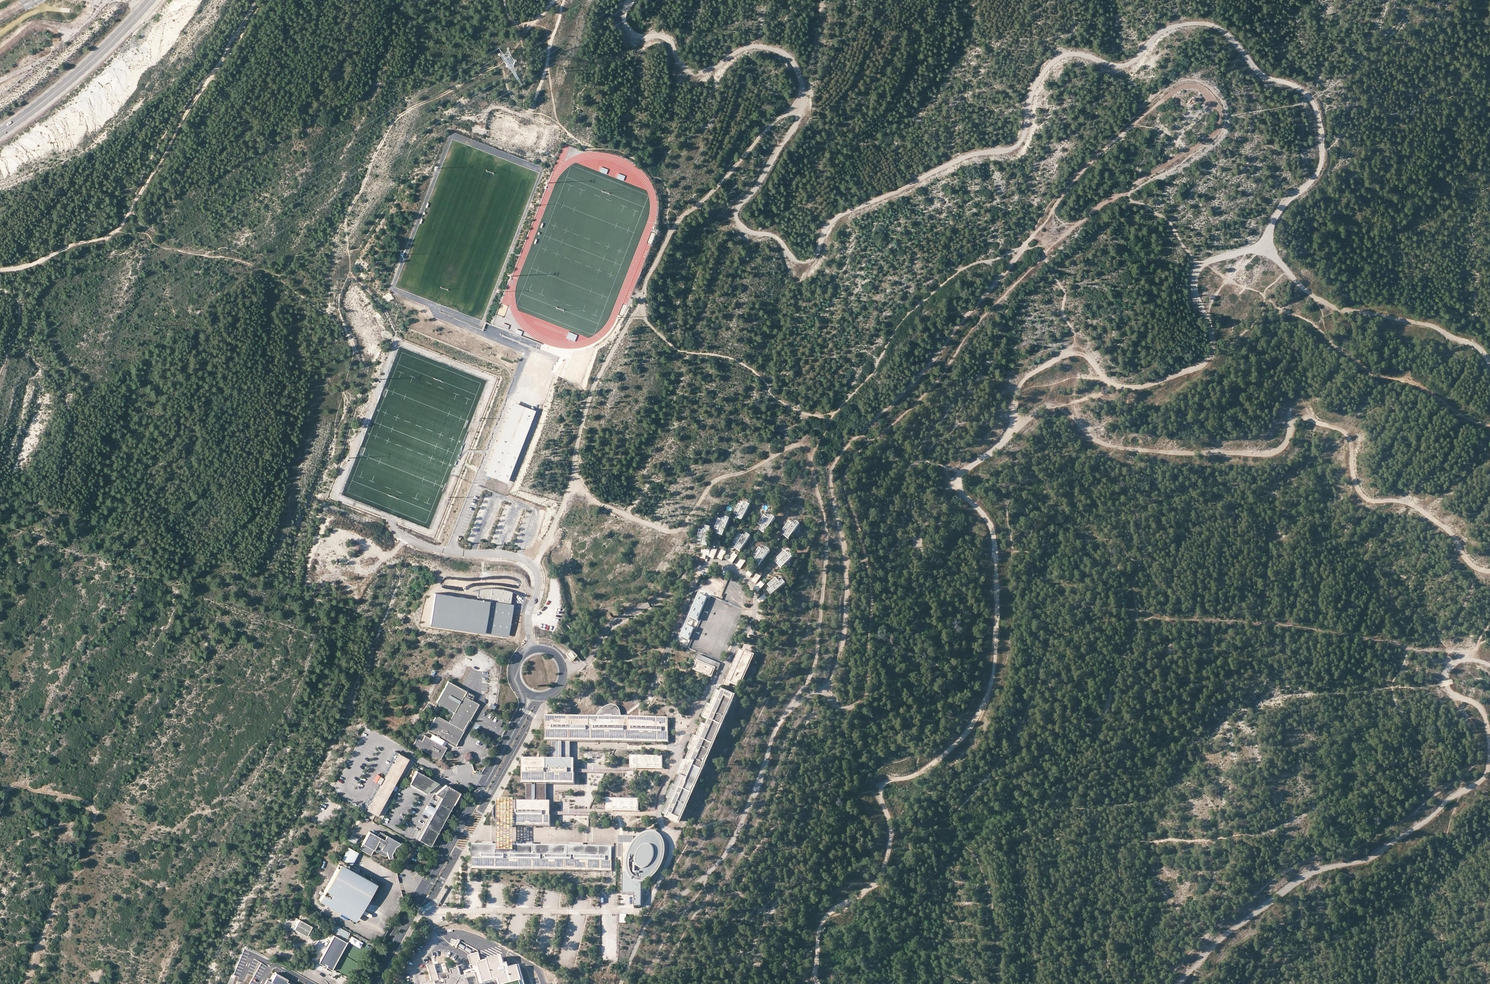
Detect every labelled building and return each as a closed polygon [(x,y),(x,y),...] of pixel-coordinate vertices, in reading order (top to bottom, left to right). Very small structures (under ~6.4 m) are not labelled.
[(519,392),(514,404),(526,408),(531,397),(519,392)] [(514,404),(486,476),(507,484),(536,412),(526,408),(514,404)] [(740,504),(735,514),(741,517),(739,519),(742,521),(743,520),(744,520),(751,506),(747,504),(746,507),(740,504)] [(765,516),(759,524),(765,528),(763,531),(766,532),(766,531),(767,532),(776,518),(773,516),(771,519),(765,516)] [(719,519),(715,529),(721,531),(720,534),(723,535),(723,534),(724,535),(731,519),(727,518),(725,521),(719,519)] [(790,522),(784,530),(789,534),(787,536),(789,538),(790,537),(791,538),(801,525),(798,522),(795,525),(790,522)] [(701,530),(699,541),(705,542),(705,545),(708,545),(708,544),(709,544),(712,528),(708,527),(707,531),(701,530)] [(740,534),(734,543),(740,546),(738,548),(741,550),(741,549),(742,550),(751,536),(748,534),(746,537),(740,534)] [(761,548),(754,556),(759,560),(757,562),(760,564),(761,564),(771,551),(768,549),(766,552),(761,548)] [(786,551),(778,558),(783,563),(781,565),(783,567),(784,566),(784,567),(796,556),(793,553),(790,555),(786,551)] [(777,578),(769,585),(773,590),(771,592),(772,594),(773,594),(774,595),(787,584),(784,581),(781,583),(777,578)] [(762,582),(757,588),(760,591),(765,585),(762,582)] [(477,598),(509,603),(511,592),(506,589),(497,588),(487,588),(479,589),(477,598)] [(477,598),(434,592),(429,624),(508,637),(511,612),(512,603),(509,603),(477,598)] [(680,640),(686,643),(707,594),(700,592),(680,640)] [(727,652),(742,608),(710,597),(699,627),(700,627),(698,632),(702,633),(697,645),(703,647),(705,642),(708,643),(708,642),(715,644),(713,649),(709,648),(708,651),(721,656),(723,650),(727,652)] [(735,683),(741,686),(753,659),(747,656),(746,657),(745,656),(746,652),(741,649),(725,684),(731,686),(733,682),(735,682),(735,683)] [(568,655),(573,661),(578,657),(572,651),(568,655)] [(716,670),(719,671),(721,664),(699,654),(696,661),(702,663),(701,665),(700,665),(698,670),(709,675),(711,670),(710,669),(711,667),(716,670)] [(450,683),(447,683),(436,703),(454,713),(448,723),(436,716),(427,732),(432,735),(430,739),(425,736),(422,742),(416,739),(413,745),(440,760),(447,748),(439,744),(441,740),(452,746),(455,744),(463,731),(462,730),(467,721),(468,721),(477,704),(470,700),(462,696),(465,691),(450,683)] [(465,691),(462,696),(470,700),(472,695),(465,691)] [(732,700),(729,699),(721,695),(721,693),(716,691),(710,705),(708,704),(702,717),(709,720),(706,726),(702,724),(696,737),(693,736),(688,749),(690,750),(686,760),(689,762),(683,777),(679,775),(674,786),(672,784),(666,797),(669,799),(662,813),(667,815),(668,813),(680,818),(685,805),(693,787),(694,787),(704,763),(726,712),(726,713),(732,700)] [(598,729),(599,729),(601,729),(600,732),(600,733),(600,734),(601,736),(603,737),(606,737),(609,736),(612,735),(613,734),(616,731),(617,730),(614,728),(616,726),(618,727),(620,723),(620,720),(621,717),(620,714),(620,711),(618,708),(617,706),(614,705),(612,705),(610,705),(607,706),(604,707),(602,709),(599,712),(597,715),(596,717),(596,718),(595,721),(594,725),(594,728),(595,730),(598,730),(598,729)] [(572,725),(572,717),(570,717),(547,717),(547,723),(547,742),(550,742),(571,742),(572,742),(572,727),(571,727),(571,725),(572,725)] [(576,717),(575,742),(628,742),(668,742),(668,731),(665,731),(665,727),(668,727),(668,717),(628,717),(621,717),(620,720),(620,723),(618,727),(616,726),(614,728),(617,730),(616,731),(613,734),(612,735),(609,736),(606,737),(603,737),(601,736),(600,734),(600,733),(600,732),(601,729),(599,729),(598,729),(598,730),(595,730),(594,728),(594,725),(595,721),(596,718),(596,717),(576,717)] [(571,742),(550,742),(550,759),(557,759),(571,759),(571,742)] [(409,759),(399,753),(367,810),(377,816),(409,759)] [(662,757),(631,756),(631,767),(656,767),(656,769),(662,769),(662,757)] [(548,785),(548,759),(531,759),(523,759),(523,785),(526,785),(546,785),(548,785)] [(548,785),(557,785),(557,759),(550,759),(548,759),(548,785)] [(557,759),(557,785),(574,785),(574,759),(571,759),(557,759)] [(686,760),(679,775),(683,777),(689,762),(686,760)] [(436,782),(417,771),(409,784),(424,792),(434,784),(436,782)] [(434,784),(424,792),(409,784),(409,785),(425,795),(435,786),(434,784)] [(442,798),(418,839),(430,846),(459,793),(446,785),(435,794),(440,797),(442,798)] [(546,785),(526,785),(527,801),(546,801),(546,785)] [(418,839),(442,798),(440,797),(437,802),(433,809),(432,811),(431,813),(417,839),(418,839)] [(638,799),(628,799),(607,799),(607,809),(632,810),(632,811),(638,811),(638,805),(638,799)] [(527,827),(549,827),(550,801),(546,801),(527,801),(515,801),(515,808),(512,808),(511,806),(509,805),(508,804),(506,804),(504,803),(502,803),(501,804),(498,804),(496,805),(495,806),(493,808),(492,809),(492,811),(491,813),(491,815),(492,817),(492,818),(493,819),(494,820),(495,822),(497,823),(499,823),(501,824),(502,824),(504,824),(505,824),(507,824),(509,823),(510,822),(511,821),(512,820),(515,820),(515,827),(527,827)] [(390,853),(391,852),(391,851),(392,850),(392,849),(392,847),(392,845),(396,844),(397,842),(378,831),(375,835),(367,831),(357,848),(369,855),(372,849),(382,856),(385,854),(387,858),(390,856),(390,855),(389,854),(390,853)] [(624,843),(624,886),(624,893),(634,893),(634,892),(635,892),(635,893),(635,906),(642,906),(642,897),(643,881),(644,880),(646,880),(648,879),(650,878),(651,877),(653,876),(655,874),(657,871),(659,868),(661,866),(662,862),(663,859),(664,855),(665,852),(665,848),(665,846),(664,844),(664,842),(663,840),(662,838),(660,836),(659,835),(658,834),(657,833),(655,833),(653,833),(652,833),(651,833),(650,833),(649,833),(648,834),(646,834),(644,835),(643,836),(641,837),(640,838),(639,839),(638,840),(637,841),(636,843),(624,843)] [(350,835),(347,840),(354,843),(357,838),(350,835)] [(559,848),(550,848),(541,848),(541,851),(534,851),(534,848),(534,843),(498,843),(498,845),(496,845),(496,851),(494,851),(494,843),(483,843),(483,845),(483,871),(593,871),(610,871),(610,861),(608,861),(607,861),(607,858),(608,858),(608,848),(582,848),(582,844),(569,844),(569,848),(566,848),(566,852),(559,852),(559,848)] [(483,871),(483,845),(474,846),(475,871),(483,871)] [(357,854),(348,849),(341,860),(351,865),(357,854)] [(363,880),(361,883),(352,877),(355,872),(349,868),(346,874),(345,873),(347,870),(339,866),(338,869),(319,902),(336,911),(337,909),(351,916),(362,896),(365,898),(369,891),(370,884),(363,880)] [(354,918),(365,898),(362,896),(351,916),(354,918)] [(297,919),(294,918),(288,927),(291,929),(297,919)] [(310,926),(297,919),(291,929),(305,936),(310,926)] [(335,926),(332,932),(347,938),(349,932),(335,926)] [(344,942),(331,935),(330,938),(316,962),(322,965),(323,964),(325,965),(324,967),(329,969),(344,942)] [(351,936),(348,942),(359,948),(363,942),(351,936)] [(272,944),(269,952),(289,960),(292,953),(272,944)] [(471,982),(478,980),(476,973),(464,976),(463,970),(454,971),(455,976),(451,977),(451,981),(448,981),(449,983),(471,983),(471,982)] [(275,972),(270,982),(266,979),(263,983),(291,983),(286,982),(288,979),(275,972)]
